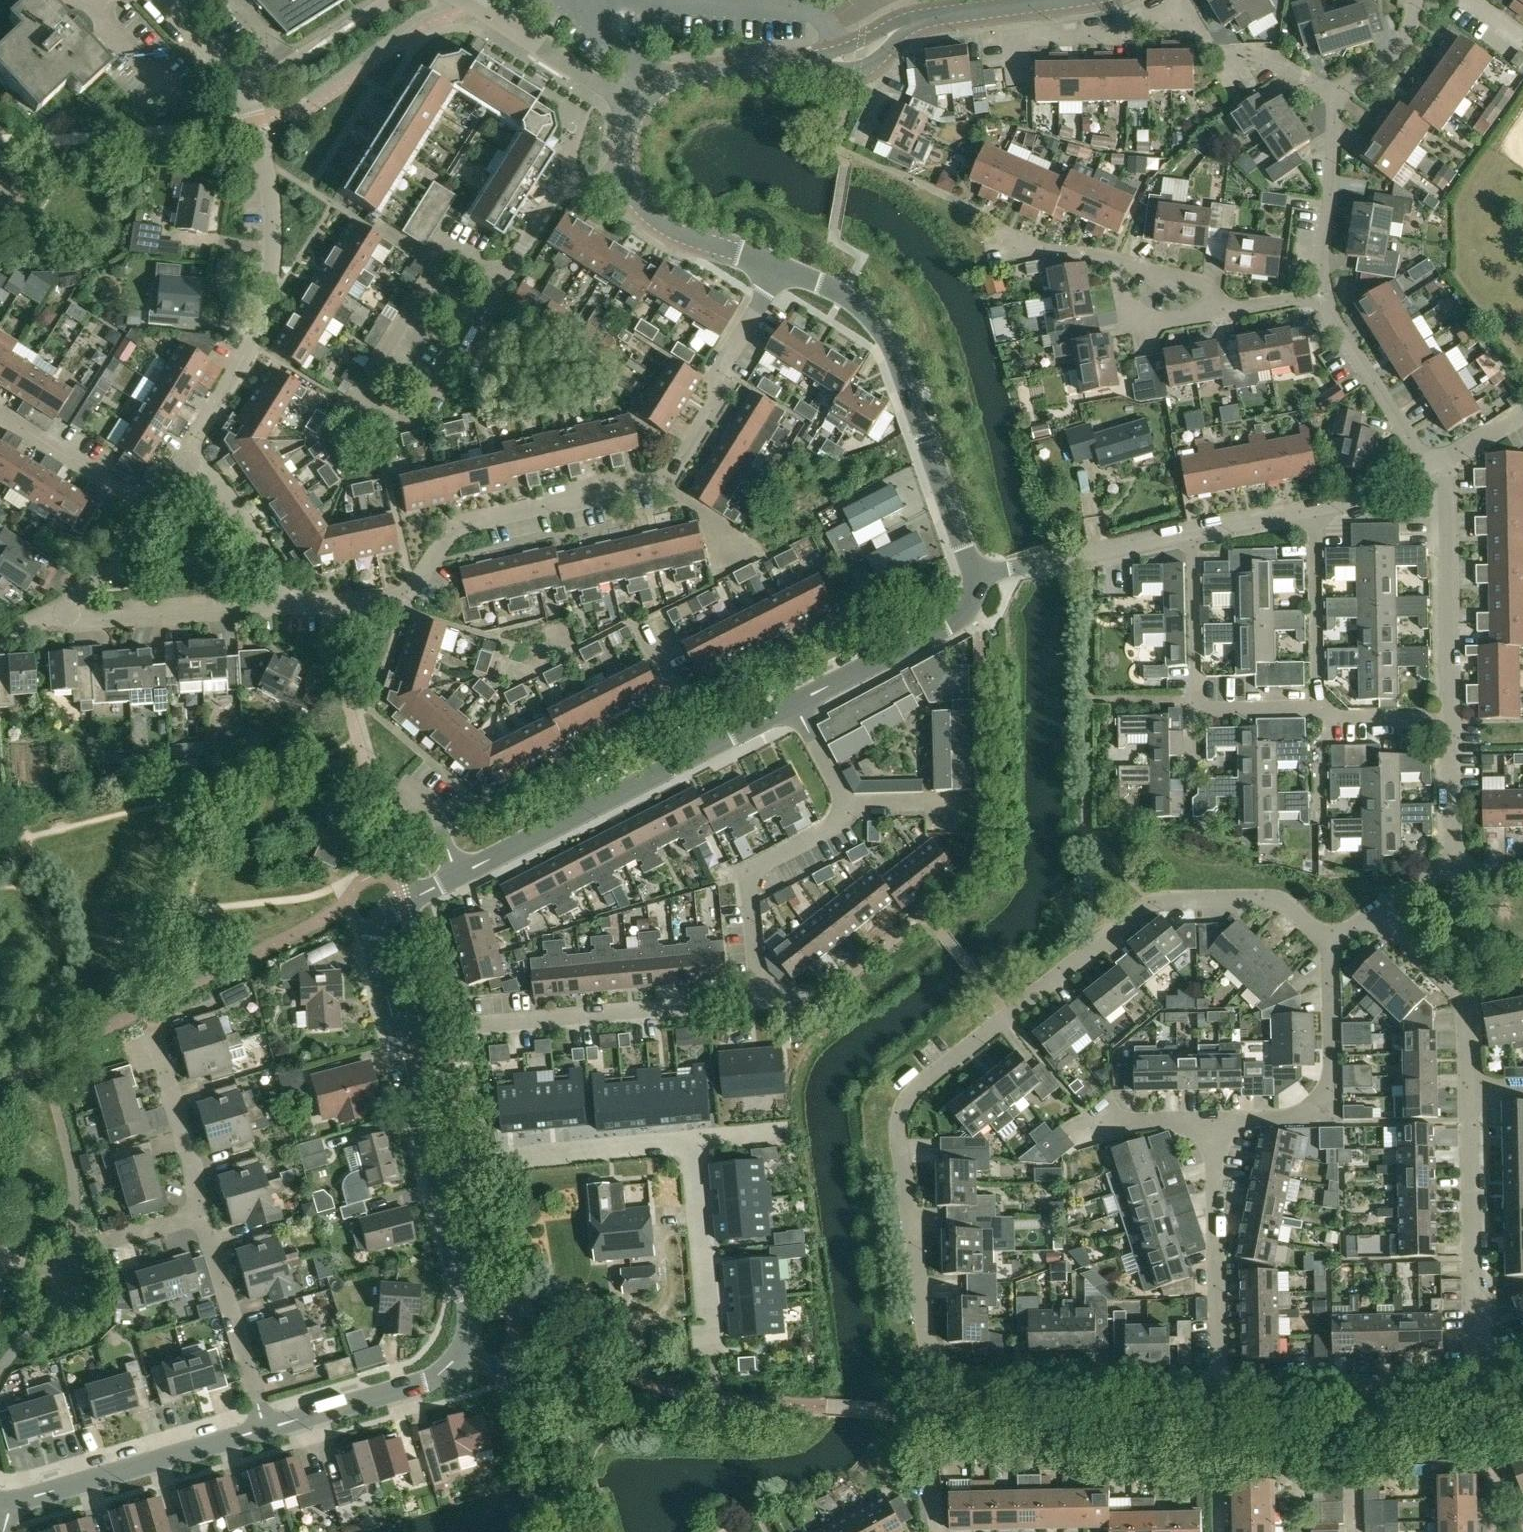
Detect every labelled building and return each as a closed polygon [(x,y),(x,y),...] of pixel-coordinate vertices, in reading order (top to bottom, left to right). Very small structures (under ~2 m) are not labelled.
[(79,89),(80,88),(105,65),(81,40),(87,34),(89,32),(89,29),(89,27),(89,24),(87,22),(85,19),(81,14),(79,12),(74,11),(70,12),(69,12),(76,18),(65,28),(59,23),(62,19),(43,0),(25,0),(11,13),(7,16),(19,29),(0,46),(0,73),(33,107),(64,77),(77,91),(79,89)] [(289,35),(344,0),(256,0),(289,35)] [(1211,5),(1225,27),(1237,19),(1244,31),(1275,12),(1267,0),(1219,0),(1211,5)] [(1349,49),(1339,14),(1325,18),(1320,0),(1311,0),(1294,5),(1306,46),(1318,43),(1323,57),(1336,53),(1344,56),(1348,49),(1349,49)] [(1352,10),(1339,14),(1349,49),(1374,41),(1372,35),(1384,32),(1375,0),(1349,0),(1352,10)] [(1510,7),(1518,12),(1522,5),(1522,0),(1515,0),(1510,7)] [(1445,43),(1439,51),(1478,79),(1492,60),(1461,38),(1453,49),(1445,43)] [(1161,52),(1148,52),(1149,100),(1150,100),(1150,89),(1171,89),(1170,41),(1161,41),(1161,52)] [(1180,41),(1170,41),(1171,89),(1194,89),(1194,52),(1180,52),(1180,41)] [(970,62),(968,46),(947,48),(952,83),(972,80),(973,87),(986,86),(984,70),(983,60),(970,62)] [(915,69),(915,71),(918,88),(914,97),(939,108),(939,107),(936,85),(952,83),(947,48),(926,51),(926,50),(914,51),(916,69),(915,69)] [(994,64),(1013,61),(1011,50),(992,53),(994,64)] [(911,54),(907,58),(908,70),(915,69),(916,69),(914,51),(911,54)] [(1443,64),(1435,75),(1465,97),(1478,79),(1439,51),(1434,58),(1443,64)] [(1522,63),(1522,54),(1520,51),(1511,63),(1519,69),(1522,63)] [(501,236),(553,153),(550,151),(557,140),(550,136),(554,129),(551,115),(533,104),(540,94),(477,55),(473,61),(458,52),(456,55),(438,59),(435,57),(425,72),(419,68),(341,192),(373,212),(451,87),(457,85),(519,125),(521,133),(469,216),(501,236)] [(1140,63),(1126,63),(1127,100),(1149,100),(1148,52),(1140,52),(1140,63)] [(1037,101),(1061,101),(1060,53),(1051,53),(1051,63),(1037,63),(1037,101)] [(1068,53),(1060,53),(1061,101),(1083,100),(1082,64),(1068,64),(1068,53)] [(1095,64),(1082,64),(1083,100),(1105,100),(1104,53),(1095,53),(1095,64)] [(1114,53),(1104,53),(1105,100),(1127,100),(1126,63),(1114,63),(1114,53)] [(994,69),(984,70),(986,86),(990,86),(997,85),(994,69)] [(1420,78),(1414,87),(1452,115),(1465,97),(1435,75),(1428,84),(1420,78)] [(1505,85),(1499,93),(1510,101),(1516,93),(1505,85)] [(1418,99),(1409,110),(1432,127),(1431,127),(1439,133),(1452,115),(1414,87),(1410,93),(1418,99)] [(909,108),(896,102),(887,122),(919,136),(928,117),(940,122),(940,121),(943,114),(945,110),(939,107),(939,108),(914,97),(909,108)] [(1255,131),(1258,129),(1265,140),(1296,120),(1281,98),(1266,109),(1258,97),(1229,116),(1244,139),(1255,131)] [(1486,112),(1497,120),(1503,111),(1492,103),(1486,112)] [(1385,110),(1380,117),(1419,145),(1431,127),(1432,127),(1409,110),(1402,105),(1394,116),(1385,110)] [(1497,120),(1486,112),(1481,118),(1492,126),(1497,120)] [(943,114),(940,121),(940,122),(940,123),(956,122),(955,113),(943,114)] [(1405,163),(1419,145),(1380,117),(1375,125),(1383,131),(1375,142),(1405,163)] [(1481,118),(1473,129),(1484,137),(1492,126),(1481,118)] [(1304,162),(1296,151),(1310,141),(1296,120),(1265,140),(1279,162),(1266,172),(1275,183),(1304,162)] [(916,158),(911,155),(919,136),(887,122),(879,140),(893,147),(888,159),(911,170),(916,158)] [(1059,136),(1072,140),(1075,129),(1062,126),(1059,136)] [(1183,145),(1183,132),(1173,133),(1173,145),(1183,145)] [(1027,133),(1024,146),(1034,148),(1037,136),(1027,133)] [(1212,147),(1198,134),(1192,140),(1206,153),(1212,147)] [(1104,148),(1105,138),(1093,136),(1091,145),(1104,148)] [(1105,138),(1104,148),(1116,150),(1117,140),(1105,138)] [(1046,148),(1056,152),(1059,144),(1050,140),(1046,148)] [(1138,152),(1150,153),(1150,143),(1138,142),(1138,152)] [(1392,182),(1405,163),(1375,142),(1367,152),(1359,146),(1353,154),(1392,182)] [(979,195),(987,198),(1007,154),(986,144),(971,180),(983,185),(979,195)] [(1079,157),(1081,147),(1069,144),(1067,154),(1079,157)] [(1081,147),(1079,157),(1090,160),(1093,150),(1081,147)] [(987,198),(996,202),(999,193),(1012,198),(1028,163),(1007,154),(987,198)] [(1112,165),(1124,165),(1125,155),(1112,155),(1112,165)] [(1146,174),(1147,169),(1147,158),(1129,157),(1128,173),(1146,174)] [(1020,213),(1028,216),(1048,172),(1028,163),(1012,198),(1024,204),(1020,213)] [(171,185),(183,187),(176,227),(205,232),(213,191),(193,188),(196,174),(173,170),(171,185)] [(1041,211),(1053,216),(1073,171),(1072,170),(1068,180),(1048,172),(1028,216),(1037,220),(1041,211)] [(1058,206),(1077,215),(1093,180),(1073,171),(1053,216),(1058,206)] [(1448,182),(1438,175),(1432,184),(1442,191),(1448,182)] [(1086,231),(1093,234),(1113,188),(1093,180),(1077,215),(1090,221),(1086,231)] [(428,190),(451,204),(456,196),(433,181),(428,190)] [(1135,198),(1113,188),(1093,234),(1102,238),(1107,228),(1119,234),(1135,198)] [(451,204),(428,190),(423,198),(446,212),(451,204)] [(1262,204),(1286,208),(1288,196),(1263,192),(1262,204)] [(1147,219),(1158,221),(1155,241),(1181,244),(1186,209),(1172,207),(1173,195),(1162,194),(1161,197),(1150,195),(1147,219)] [(1376,194),(1374,208),(1356,205),(1352,230),(1388,236),(1391,222),(1402,224),(1404,213),(1411,214),(1413,200),(1376,194)] [(1423,202),(1434,210),(1440,202),(1429,194),(1423,202)] [(417,206),(440,221),(446,212),(423,198),(417,206)] [(1207,248),(1210,228),(1221,229),(1224,205),(1212,203),(1211,212),(1186,209),(1181,244),(1207,248)] [(1236,206),(1224,205),(1221,229),(1232,231),(1236,206)] [(440,221),(417,206),(412,215),(435,229),(440,221)] [(546,242),(560,250),(553,261),(554,265),(558,267),(584,225),(565,213),(546,242)] [(407,223),(430,237),(435,229),(412,215),(407,223)] [(394,245),(352,220),(340,239),(369,256),(377,244),(389,252),(394,245)] [(430,237),(407,223),(402,231),(425,246),(430,237)] [(127,253),(151,257),(156,229),(132,225),(127,253)] [(572,258),(584,266),(603,236),(584,225),(558,267),(562,270),(566,268),(572,258)] [(1399,228),(1395,241),(1411,245),(1414,231),(1399,228)] [(1398,265),(1384,262),(1388,236),(1352,230),(1348,256),(1358,258),(1356,271),(1395,278),(1398,265)] [(584,266),(603,277),(607,271),(621,248),(603,236),(584,266)] [(1227,272),(1252,275),(1257,239),(1231,236),(1227,272)] [(362,268),(369,256),(340,239),(329,257),(354,272),(362,277),(366,271),(362,268)] [(1283,243),(1257,239),(1252,275),(1278,278),(1283,243)] [(603,277),(621,288),(632,270),(639,259),(621,248),(607,271),(603,277)] [(329,257),(317,276),(346,293),(354,281),(358,284),(362,277),(354,272),(329,257)] [(1049,271),(1053,296),(1089,290),(1084,264),(1065,267),(1063,257),(1038,261),(1040,273),(1049,271)] [(1424,262),(1428,268),(1433,265),(1429,258),(1424,262)] [(410,268),(421,275),(427,266),(416,259),(410,268)] [(640,300),(646,290),(645,289),(657,271),(656,271),(639,259),(632,270),(621,288),(640,300)] [(646,290),(664,301),(682,273),(663,261),(656,271),(657,271),(645,289),(646,290)] [(191,263),(191,273),(200,274),(202,265),(191,263)] [(149,311),(148,324),(179,327),(180,315),(197,317),(200,281),(178,279),(179,266),(157,264),(156,278),(160,278),(157,312),(149,311)] [(1001,272),(983,277),(989,297),(1007,291),(1001,272)] [(664,301),(682,312),(700,284),(682,273),(664,301)] [(60,288),(77,286),(82,279),(81,275),(58,279),(60,288)] [(339,305),(346,293),(317,276),(306,294),(348,319),(352,313),(339,305)] [(1434,281),(1425,288),(1430,295),(1440,289),(1434,281)] [(521,305),(530,311),(541,294),(531,288),(531,287),(522,282),(511,300),(520,305),(521,305)] [(682,312),(700,324),(718,295),(700,284),(682,312)] [(1356,304),(1356,305),(1368,324),(1400,304),(1388,284),(1356,304)] [(398,287),(393,296),(404,303),(409,294),(398,287)] [(1046,324),(1049,323),(1051,334),(1080,329),(1078,318),(1094,315),(1089,290),(1053,296),(1056,310),(1044,312),(1046,324)] [(306,294),(294,312),(324,330),(331,318),(344,326),(348,319),(306,294)] [(719,336),(737,307),(718,295),(700,324),(719,336)] [(387,305),(398,312),(404,303),(393,296),(387,305)] [(1443,314),(1454,306),(1448,298),(1438,306),(1443,314)] [(540,317),(540,318),(548,323),(560,305),(551,299),(550,300),(540,317)] [(72,303),(65,314),(79,323),(86,312),(72,303)] [(1368,324),(1380,343),(1412,323),(1400,304),(1368,324)] [(557,328),(567,334),(577,317),(568,311),(568,310),(560,305),(548,323),(556,328),(557,328)] [(141,311),(128,310),(126,325),(140,326),(141,311)] [(294,312),(283,330),(325,356),(329,350),(316,342),(324,330),(294,312)] [(634,330),(642,335),(649,324),(641,319),(634,330)] [(785,321),(767,350),(777,356),(771,365),(781,371),(783,367),(783,366),(804,332),(785,321)] [(576,340),(576,341),(584,346),(585,346),(595,329),(587,323),(576,340)] [(1380,343),(1392,362),(1424,342),(1412,323),(1380,343)] [(381,339),(386,331),(375,324),(370,332),(381,339)] [(642,335),(652,341),(659,330),(649,324),(642,335)] [(1458,335),(1463,342),(1474,334),(1469,327),(1458,335)] [(104,339),(115,345),(122,335),(111,328),(104,339)] [(627,344),(633,335),(622,329),(617,338),(627,344)] [(1054,346),(1061,344),(1063,357),(1076,354),(1079,367),(1114,361),(1109,334),(1081,339),(1080,329),(1051,334),(1054,346)] [(300,367),(308,354),(312,357),(316,352),(325,357),(325,356),(283,330),(271,349),(300,367)] [(1290,330),(1264,335),(1271,371),(1295,366),(1297,375),(1314,372),(1307,336),(1291,339),(1290,330)] [(10,352),(17,342),(0,331),(0,369),(10,352)] [(375,349),(381,339),(370,332),(364,342),(375,349)] [(793,366),(805,373),(823,344),(804,332),(783,366),(783,367),(790,371),(793,366)] [(176,340),(181,343),(168,364),(208,389),(221,368),(201,355),(207,345),(213,348),(218,340),(218,336),(181,333),(176,340)] [(1468,349),(1479,341),(1474,334),(1463,342),(1468,349)] [(607,336),(596,353),(604,358),(605,357),(609,349),(615,339),(607,335),(607,336)] [(1238,340),(1242,360),(1231,362),(1235,385),(1258,381),(1256,373),(1271,371),(1264,335),(1238,340)] [(677,342),(670,353),(678,358),(685,347),(677,342)] [(1404,381),(1413,375),(1445,355),(1444,354),(1435,360),(1424,342),(1392,362),(1404,381)] [(1217,343),(1191,348),(1197,383),(1222,379),(1223,387),(1235,385),(1231,362),(1221,364),(1217,343)] [(805,373),(816,381),(813,386),(820,389),(841,356),(823,344),(805,373)] [(10,352),(0,369),(0,386),(12,394),(30,365),(29,364),(34,356),(17,345),(12,353),(10,352)] [(113,357),(125,365),(131,355),(119,347),(113,357)] [(695,353),(685,347),(678,358),(688,364),(695,353)] [(1167,389),(1171,388),(1197,383),(1191,348),(1165,352),(1168,373),(1164,373),(1164,372),(1153,374),(1157,399),(1168,397),(1167,389)] [(1413,375),(1424,394),(1456,374),(1445,355),(1413,375)] [(829,389),(840,396),(841,396),(850,382),(851,383),(864,361),(857,356),(853,363),(841,356),(820,389),(827,394),(829,389)] [(701,378),(672,359),(660,378),(689,396),(701,378)] [(359,375),(363,368),(352,361),(347,369),(359,375)] [(1119,386),(1114,361),(1079,367),(1083,393),(1119,386)] [(613,362),(607,371),(618,378),(623,369),(613,362)] [(204,396),(208,389),(168,364),(155,384),(184,402),(192,389),(204,396)] [(1485,371),(1490,379),(1500,371),(1495,364),(1485,371)] [(19,414),(26,418),(33,406),(51,378),(30,365),(12,394),(26,402),(19,414)] [(303,388),(299,385),(269,367),(258,386),(287,404),(294,392),(299,395),(303,388)] [(352,386),(359,375),(347,369),(341,379),(352,386)] [(601,380),(610,385),(612,387),(618,378),(607,371),(601,380)] [(1495,386),(1505,379),(1500,371),(1490,379),(1495,386)] [(1136,402),(1157,399),(1153,374),(1141,376),(1141,379),(1136,380),(1136,383),(1133,384),(1136,402)] [(1424,394),(1436,413),(1468,392),(1456,374),(1424,394)] [(764,377),(757,388),(766,393),(773,382),(764,377)] [(85,393),(87,389),(77,382),(72,391),(51,378),(33,406),(54,419),(58,412),(68,419),(85,393)] [(112,385),(100,378),(95,386),(106,394),(112,385)] [(660,378),(648,396),(677,414),(689,396),(660,378)] [(766,393),(775,399),(782,388),(773,382),(766,393)] [(831,411),(843,419),(841,424),(847,428),(868,394),(851,383),(850,382),(841,396),(840,396),(831,411)] [(155,384),(142,404),(183,429),(188,422),(176,414),(184,402),(155,384)] [(1347,397),(1340,386),(1339,385),(1316,399),(1324,412),(1347,397)] [(283,420),(279,417),(287,404),(258,386),(246,405),(276,423),(275,423),(279,426),(283,420)] [(607,387),(601,388),(603,400),(610,398),(607,387)] [(594,390),(596,401),(603,400),(601,388),(594,390)] [(786,412),(754,391),(741,413),(786,441),(792,432),(785,427),(784,429),(780,427),(781,424),(779,423),(786,412)] [(1480,412),(1468,392),(1436,413),(1448,432),(1480,412)] [(857,428),(869,435),(879,442),(895,416),(885,410),(891,400),(884,396),(881,402),(868,394),(847,428),(854,432),(857,428)] [(1507,400),(1512,407),(1520,402),(1515,395),(1507,400)] [(565,396),(558,398),(561,410),(568,408),(565,396)] [(636,415),(665,433),(677,414),(648,396),(636,415)] [(97,405),(87,398),(73,420),(83,426),(97,405)] [(551,399),(551,400),(554,411),(561,410),(558,398),(551,399)] [(801,400),(794,411),(803,416),(810,405),(801,400)] [(142,404),(130,424),(159,443),(167,430),(178,437),(183,429),(142,404)] [(1220,408),(1223,424),(1242,420),(1239,404),(1220,408)] [(265,441),(275,423),(276,423),(246,405),(238,418),(232,414),(229,419),(264,441),(265,441)] [(819,411),(810,405),(803,416),(812,422),(819,411)] [(523,406),(516,407),(519,419),(526,418),(523,406)] [(509,409),(509,410),(512,421),(519,419),(516,407),(509,409)] [(1378,433),(1359,429),(1362,414),(1337,408),(1331,434),(1346,437),(1339,466),(1369,472),(1378,433)] [(316,410),(310,419),(321,426),(326,417),(316,410)] [(495,412),(484,415),(487,427),(498,425),(495,412)] [(1185,414),(1188,430),(1205,427),(1202,412),(1185,414)] [(741,413),(728,433),(760,453),(767,442),(769,443),(771,440),(775,443),(774,445),(781,450),(786,441),(741,413)] [(637,448),(630,419),(630,415),(607,420),(618,467),(624,466),(621,451),(637,448)] [(230,468),(237,463),(235,461),(264,441),(229,419),(222,431),(227,434),(223,442),(230,453),(223,459),(230,468)] [(305,428),(315,434),(321,426),(310,419),(305,428)] [(595,458),(609,454),(612,469),(618,467),(607,420),(587,424),(595,458)] [(1090,424),(1068,430),(1077,461),(1099,454),(1102,466),(1154,451),(1145,420),(1094,435),(1090,424)] [(462,421),(452,423),(455,436),(465,433),(462,421)] [(441,426),(444,438),(455,436),(452,423),(441,426)] [(1035,440),(1052,435),(1049,423),(1031,428),(1035,440)] [(129,472),(138,459),(146,464),(159,443),(130,424),(117,445),(127,452),(118,465),(129,472)] [(579,461),(582,461),(595,458),(587,424),(565,429),(576,477),(582,475),(579,461)] [(1247,426),(1248,435),(1256,434),(1255,425),(1247,426)] [(1262,425),(1255,426),(1257,435),(1263,434),(1262,425)] [(1317,473),(1309,426),(1300,427),(1301,437),(1284,440),(1291,477),(1317,473)] [(552,467),(567,464),(571,478),(576,477),(565,429),(545,434),(552,467)] [(421,430),(411,433),(413,444),(424,442),(421,430)] [(15,436),(7,431),(0,442),(0,441),(0,459),(15,436)] [(411,433),(400,435),(403,447),(413,444),(411,433)] [(728,433),(716,453),(761,481),(765,484),(771,475),(760,468),(758,470),(754,468),(756,465),(754,464),(760,453),(728,433)] [(802,439),(810,444),(814,438),(805,433),(802,439)] [(537,471),(541,470),(552,467),(545,434),(523,439),(534,486),(540,485),(537,471)] [(1263,434),(1257,435),(1266,482),(1291,477),(1284,440),(1267,443),(1265,434),(1263,434)] [(1251,445),(1233,449),(1240,487),(1266,482),(1257,435),(1249,436),(1251,445)] [(9,488),(10,489),(28,459),(15,451),(22,440),(15,436),(0,459),(0,482),(6,486),(9,488)] [(502,444),(503,449),(504,449),(510,477),(511,477),(525,474),(528,488),(534,486),(523,439),(502,444)] [(821,450),(830,455),(837,444),(828,439),(821,450)] [(235,461),(237,463),(248,479),(280,456),(276,450),(273,452),(265,441),(264,441),(235,461)] [(1214,443),(1206,444),(1215,491),(1240,487),(1233,449),(1215,452),(1214,443)] [(324,453),(318,444),(308,451),(314,460),(324,453)] [(846,450),(837,444),(830,455),(839,461),(846,450)] [(1188,496),(1215,491),(1206,444),(1205,444),(1198,446),(1200,455),(1181,458),(1188,496)] [(496,451),(497,455),(483,458),(491,492),(513,487),(511,477),(510,477),(504,449),(503,449),(496,451)] [(716,453),(703,473),(735,493),(742,482),(744,483),(746,481),(750,484),(749,486),(755,490),(761,481),(716,453)] [(1518,453),(1487,454),(1487,469),(1474,469),(1474,479),(1522,478),(1522,453),(1518,453)] [(248,479),(260,496),(289,476),(282,465),(285,463),(280,456),(248,479)] [(25,508),(30,501),(31,501),(55,461),(48,457),(42,467),(28,459),(10,489),(27,499),(22,506),(25,508)] [(483,458),(469,461),(469,458),(462,459),(470,497),(491,492),(483,458)] [(455,464),(440,468),(448,502),(470,497),(462,459),(454,461),(455,464)] [(31,501),(51,514),(69,485),(56,477),(63,466),(55,461),(31,501)] [(113,474),(128,483),(132,476),(116,465),(113,470),(113,474)] [(317,473),(324,481),(333,474),(327,465),(317,473)] [(440,468),(427,471),(426,468),(419,469),(428,507),(448,502),(440,468)] [(406,512),(421,508),(428,507),(419,469),(412,471),(413,474),(398,477),(406,512)] [(690,494),(725,516),(736,523),(742,513),(734,509),(733,511),(729,509),(731,506),(729,504),(735,493),(703,473),(690,494)] [(330,489),(340,482),(333,474),(324,481),(330,489)] [(298,488),(289,476),(260,496),(272,514),(305,491),(302,485),(298,488)] [(1488,503),(1522,502),(1522,478),(1474,479),(1475,488),(1487,487),(1488,503)] [(372,481),(362,483),(364,495),(374,493),(372,481)] [(107,493),(89,482),(82,493),(69,485),(51,514),(71,527),(72,530),(79,534),(81,533),(107,493)] [(362,483),(352,485),(354,497),(364,495),(362,483)] [(894,485),(844,510),(856,531),(866,527),(878,553),(894,545),(883,521),(906,509),(894,485)] [(314,511),(306,500),(310,498),(305,491),(272,514),(285,532),(314,512),(314,511)] [(1475,527),(1522,526),(1522,502),(1488,503),(1488,517),(1475,517),(1475,527)] [(838,507),(825,515),(838,537),(851,530),(838,507)] [(317,509),(314,511),(314,512),(285,532),(296,548),(297,550),(326,529),(319,519),(322,517),(317,509)] [(382,517),(369,520),(377,554),(398,550),(391,515),(390,512),(382,513),(382,517)] [(347,521),(348,524),(347,524),(355,559),(377,554),(369,520),(355,523),(354,520),(347,521)] [(694,564),(707,561),(698,523),(674,528),(686,581),(697,579),(695,571),(692,571),(691,566),(694,566),(694,564)] [(1399,523),(1376,524),(1376,536),(1400,535),(1399,523)] [(339,563),(355,559),(347,524),(326,529),(334,571),(341,570),(339,563)] [(1376,524),(1351,524),(1352,536),(1376,536),(1376,524)] [(1489,551),(1522,550),(1522,526),(1475,527),(1476,536),(1488,536),(1489,551)] [(673,570),(676,569),(678,575),(675,575),(676,583),(686,581),(674,528),(650,534),(659,572),(673,569),(673,570)] [(855,533),(853,533),(859,545),(872,539),(866,528),(855,533)] [(34,548),(5,529),(0,536),(0,561),(2,562),(0,565),(0,588),(4,590),(10,581),(25,591),(39,569),(26,560),(34,548)] [(296,563),(304,558),(312,567),(321,565),(323,574),(334,571),(326,529),(297,550),(296,548),(289,554),(296,563)] [(843,554),(859,545),(853,533),(836,541),(843,554)] [(650,534),(627,539),(639,592),(650,590),(648,581),(646,582),(645,577),(648,577),(647,575),(659,572),(650,534)] [(926,535),(904,545),(913,563),(934,552),(926,535)] [(1426,546),(1400,547),(1400,535),(1376,536),(1377,598),(1396,598),(1396,566),(1418,566),(1418,574),(1422,578),(1427,578),(1426,546)] [(1358,598),(1357,599),(1377,598),(1376,536),(1352,536),(1352,548),(1326,549),(1326,580),(1331,580),(1335,576),(1335,567),(1357,567),(1358,598)] [(626,581),(629,580),(631,585),(628,586),(630,594),(639,592),(627,539),(604,544),(612,582),(626,579),(626,581)] [(604,544),(580,549),(592,603),(604,600),(602,592),(599,593),(598,588),(601,588),(600,585),(612,582),(604,544)] [(859,545),(843,554),(849,566),(865,558),(859,545)] [(568,600),(567,593),(566,593),(556,548),(532,553),(541,590),(553,588),(554,589),(557,589),(558,593),(555,594),(557,603),(568,600)] [(580,592),(582,591),(583,596),(581,597),(583,605),(592,603),(580,549),(558,554),(557,548),(556,548),(566,593),(567,593),(579,590),(580,592)] [(794,549),(784,554),(789,565),(799,560),(794,549)] [(1277,561),(1277,550),(1277,549),(1253,550),(1255,612),(1274,612),(1274,611),(1273,580),(1296,579),(1296,588),(1300,592),(1304,592),(1304,561),(1277,561)] [(1229,550),(1229,562),(1230,574),(1203,574),(1204,606),(1209,606),(1213,602),(1213,593),(1235,593),(1235,624),(1235,625),(1255,624),(1255,612),(1253,550),(1229,550)] [(1476,575),(1522,574),(1522,550),(1489,551),(1489,565),(1476,566),(1476,575)] [(532,553),(509,558),(521,611),(531,608),(529,600),(527,601),(526,596),(528,596),(528,593),(541,590),(532,553)] [(784,554),(775,558),(780,569),(789,565),(784,554)] [(507,600),(510,600),(511,604),(509,605),(510,613),(521,611),(509,558),(486,563),(494,601),(507,598),(507,600)] [(765,563),(769,572),(775,568),(771,560),(765,563)] [(461,599),(466,623),(481,620),(478,607),(482,606),(481,604),(494,601),(486,563),(461,569),(467,597),(461,599)] [(752,563),(743,568),(749,580),(758,575),(752,563)] [(1166,615),(1165,615),(1165,616),(1186,615),(1184,564),(1134,565),(1135,597),(1139,597),(1143,593),(1142,584),(1165,584),(1166,615)] [(743,568),(733,573),(740,585),(749,580),(743,568)] [(1490,598),(1522,598),(1522,574),(1476,575),(1477,584),(1489,583),(1490,598)] [(820,576),(800,586),(816,617),(836,607),(820,576)] [(800,586),(781,595),(797,627),(816,617),(800,586)] [(716,588),(713,589),(708,592),(713,603),(722,599),(716,588)] [(703,608),(713,603),(708,592),(697,597),(703,608)] [(781,595),(762,605),(777,636),(797,627),(781,595)] [(693,614),(694,614),(703,610),(703,608),(697,597),(687,602),(693,614)] [(1427,597),(1396,598),(1377,598),(1378,649),(1398,648),(1397,616),(1419,616),(1419,625),(1423,629),(1428,628),(1427,597)] [(1359,649),(1358,649),(1378,649),(1377,598),(1357,599),(1327,599),(1327,631),(1332,631),(1336,627),(1336,618),(1358,617),(1359,649)] [(1477,623),(1522,622),(1522,598),(1490,598),(1490,613),(1477,613),(1477,623)] [(687,602),(677,607),(683,618),(683,619),(693,614),(687,602)] [(762,605),(743,614),(758,646),(777,636),(762,605)] [(677,607),(668,611),(674,622),(683,618),(677,607)] [(1305,611),(1274,611),(1274,612),(1255,612),(1255,624),(1256,662),(1268,662),(1275,662),(1275,630),(1297,630),(1297,639),(1301,643),(1305,642),(1305,611)] [(743,614),(724,624),(739,655),(758,646),(743,614)] [(1169,678),(1169,666),(1187,666),(1186,615),(1165,616),(1165,615),(1135,616),(1136,647),(1140,647),(1144,643),(1144,635),(1166,634),(1167,666),(1145,666),(1145,678),(1169,678)] [(460,631),(448,628),(415,617),(409,639),(442,649),(454,653),(460,631)] [(1466,647),(1522,646),(1522,622),(1477,623),(1477,632),(1491,632),(1491,646),(1466,646),(1466,647)] [(724,624),(705,634),(720,665),(739,655),(724,624)] [(1237,676),(1256,675),(1256,662),(1255,624),(1235,625),(1235,624),(1205,625),(1205,657),(1210,657),(1214,653),(1214,644),(1236,644),(1237,676)] [(624,642),(634,638),(629,627),(619,631),(624,642)] [(684,644),(700,675),(720,665),(705,634),(684,644)] [(435,670),(442,649),(409,639),(402,660),(435,670)] [(485,639),(478,662),(490,666),(493,654),(497,643),(485,639)] [(227,690),(239,690),(240,690),(239,656),(238,656),(224,657),(223,640),(201,642),(203,681),(226,680),(227,690)] [(599,641),(590,646),(595,658),(605,653),(599,641)] [(176,644),(178,667),(164,668),(165,670),(164,670),(165,687),(166,695),(180,694),(203,693),(202,681),(203,681),(201,642),(176,644)] [(580,650),(581,653),(585,662),(595,658),(590,646),(580,650)] [(1479,670),(1519,670),(1519,646),(1522,646),(1466,647),(1466,656),(1479,656),(1479,670)] [(1379,699),(1394,699),(1399,699),(1398,667),(1420,666),(1420,675),(1424,679),(1429,679),(1428,647),(1398,648),(1378,649),(1379,699)] [(1359,700),(1377,699),(1379,699),(1378,649),(1358,649),(1328,649),(1329,681),(1333,681),(1337,677),(1337,668),(1359,667),(1359,700)] [(154,716),(166,716),(167,716),(167,711),(166,695),(165,687),(164,670),(151,672),(150,651),(126,652),(129,705),(153,703),(154,712),(154,716)] [(275,654),(261,682),(260,651),(238,652),(238,656),(239,656),(240,690),(257,689),(280,701),(284,693),(292,698),(301,680),(295,677),(302,664),(291,659),(290,662),(275,654)] [(51,691),(72,690),(73,702),(80,702),(81,711),(92,711),(91,705),(92,705),(90,676),(90,673),(76,674),(75,652),(48,653),(51,691)] [(102,654),(103,675),(90,676),(92,705),(129,703),(126,652),(102,654)] [(944,652),(902,674),(915,699),(924,694),(930,704),(938,703),(938,712),(976,711),(976,701),(971,701),(970,666),(951,666),(944,652)] [(9,677),(0,678),(0,708),(14,706),(13,694),(36,693),(33,654),(7,656),(9,677)] [(401,725),(407,718),(406,717),(429,690),(435,670),(402,660),(397,674),(390,672),(384,691),(391,693),(388,702),(398,711),(393,718),(401,725)] [(475,671),(487,674),(487,675),(490,666),(478,662),(475,671)] [(1256,687),(1269,687),(1268,662),(1256,662),(1256,675),(1256,687)] [(1280,662),(1275,662),(1268,662),(1269,687),(1281,686),(1280,662)] [(1292,662),(1280,662),(1281,686),(1293,686),(1292,662)] [(1304,662),(1292,662),(1293,686),(1305,686),(1304,662)] [(663,694),(647,663),(626,674),(642,705),(663,694)] [(563,664),(553,669),(559,681),(568,676),(563,664)] [(543,674),(544,674),(549,685),(559,681),(553,669),(543,674)] [(1467,686),(1467,695),(1520,694),(1519,670),(1479,670),(1480,685),(1467,686)] [(623,714),(642,705),(626,674),(607,683),(623,714)] [(902,674),(886,683),(903,715),(919,706),(915,699),(902,674)] [(489,685),(485,682),(477,692),(481,695),(489,685)] [(604,724),(623,714),(607,683),(589,693),(604,724)] [(886,683),(868,693),(888,730),(904,721),(902,716),(903,715),(886,683)] [(524,684),(514,689),(520,700),(529,696),(524,684)] [(497,692),(493,689),(485,699),(489,702),(497,692)] [(504,694),(505,694),(510,705),(520,700),(514,689),(504,694)] [(407,718),(422,731),(445,704),(429,690),(406,717),(407,718)] [(585,733),(604,724),(589,693),(570,702),(585,733)] [(868,693),(851,702),(873,744),(871,739),(888,730),(868,693)] [(1480,720),(1520,719),(1520,694),(1467,695),(1467,704),(1480,704),(1480,720)] [(1394,699),(1379,699),(1380,709),(1399,708),(1399,699),(1394,699)] [(566,743),(585,733),(570,702),(551,712),(566,743)] [(851,702),(833,712),(855,753),(873,744),(851,702)] [(422,731),(438,745),(461,718),(445,704),(422,731)] [(976,711),(938,712),(934,712),(935,732),(976,731),(976,711)] [(552,717),(533,727),(549,758),(569,748),(566,743),(551,712),(549,712),(552,717)] [(818,726),(838,763),(855,753),(833,712),(828,714),(830,719),(818,726)] [(1184,732),(1183,732),(1170,732),(1169,715),(1119,716),(1119,748),(1124,748),(1127,744),(1127,736),(1150,735),(1150,766),(1150,767),(1170,766),(1170,756),(1184,756),(1184,732)] [(438,745),(455,758),(478,732),(461,718),(438,745)] [(1306,742),(1305,718),(1293,719),(1294,742),(1306,742)] [(1256,719),(1257,727),(1257,743),(1270,743),(1269,719),(1256,719)] [(1281,719),(1269,719),(1270,743),(1282,743),(1281,719)] [(1293,719),(1281,719),(1282,743),(1294,742),(1293,719)] [(158,721),(159,735),(168,735),(168,721),(158,721)] [(533,727),(513,737),(529,768),(549,758),(533,727)] [(1239,778),(1238,778),(1238,779),(1258,778),(1257,743),(1257,727),(1207,728),(1207,760),(1212,760),(1216,756),(1216,747),(1238,747),(1239,778)] [(977,751),(976,731),(935,732),(935,752),(977,751)] [(455,758),(471,772),(472,772),(494,746),(478,732),(455,758)] [(473,786),(479,779),(489,787),(498,783),(501,790),(518,781),(515,775),(529,768),(513,737),(495,746),(494,746),(472,772),(471,772),(465,779),(473,786)] [(1282,743),(1270,743),(1257,743),(1258,778),(1258,794),(1278,794),(1278,793),(1277,761),(1299,761),(1300,770),(1304,774),(1308,774),(1307,742),(1306,742),(1294,742),(1282,743)] [(185,744),(171,745),(172,759),(175,758),(187,757),(185,744)] [(1332,745),(1332,769),(1344,769),(1344,744),(1332,745)] [(1356,744),(1344,744),(1344,769),(1356,769),(1356,744)] [(1368,744),(1356,744),(1356,769),(1368,769),(1368,744)] [(1381,744),(1368,744),(1368,769),(1381,768),(1380,754),(1381,754),(1381,744)] [(978,771),(977,751),(935,752),(936,772),(978,771)] [(1431,753),(1381,754),(1380,754),(1381,768),(1381,806),(1401,805),(1400,773),(1423,773),(1423,782),(1427,786),(1431,785),(1431,753)] [(874,754),(862,759),(870,777),(882,772),(874,754)] [(1514,754),(1514,765),(1522,764),(1522,754),(1514,754)] [(1494,765),(1494,755),(1481,755),(1481,765),(1494,765)] [(791,765),(770,777),(794,824),(803,819),(797,806),(809,799),(791,765)] [(110,777),(109,766),(99,767),(100,778),(110,777)] [(1120,767),(1120,769),(1120,798),(1125,798),(1129,794),(1129,786),(1151,786),(1151,818),(1184,817),(1183,793),(1171,793),(1170,766),(1150,767),(1150,766),(1120,767)] [(843,773),(845,778),(856,772),(854,768),(843,773)] [(1362,819),(1362,820),(1382,819),(1381,806),(1381,768),(1368,769),(1356,769),(1344,769),(1332,769),(1330,769),(1331,801),(1336,801),(1340,797),(1339,788),(1362,788),(1362,819)] [(936,792),(943,792),(942,797),(951,796),(950,791),(978,791),(978,771),(936,772),(936,792)] [(845,778),(848,783),(860,777),(856,772),(845,778)] [(748,817),(759,812),(760,811),(748,788),(749,787),(744,776),(722,788),(746,835),(754,831),(748,817)] [(764,822),(778,815),(784,829),(794,824),(770,777),(749,787),(748,788),(760,811),(759,812),(764,822)] [(854,794),(863,794),(871,794),(871,781),(862,782),(860,777),(848,783),(854,794)] [(1203,817),(1209,810),(1214,810),(1217,807),(1217,797),(1239,797),(1240,829),(1258,829),(1259,845),(1259,829),(1258,794),(1258,778),(1238,779),(1238,778),(1208,779),(1208,786),(1198,786),(1198,794),(1193,799),(1193,818),(1203,817)] [(880,781),(871,781),(871,794),(880,794),(880,781)] [(888,781),(880,781),(880,794),(888,793),(888,781)] [(897,781),(888,781),(888,793),(897,793),(897,781)] [(905,781),(897,781),(897,793),(905,793),(905,781)] [(914,781),(905,781),(905,793),(914,792),(914,781)] [(923,781),(914,781),(914,792),(923,792),(923,781)] [(695,788),(673,799),(698,846),(707,841),(700,828),(711,823),(712,822),(700,799),(701,798),(695,788)] [(716,833),(729,826),(736,840),(746,835),(722,788),(701,798),(700,799),(712,822),(711,823),(716,833)] [(1308,792),(1278,793),(1278,794),(1258,794),(1259,829),(1259,845),(1279,844),(1278,812),(1300,811),(1301,820),(1304,824),(1309,824),(1308,792)] [(1506,792),(1483,792),(1484,828),(1506,828),(1506,792)] [(1506,792),(1506,828),(1522,827),(1522,792),(1506,792)] [(673,799),(651,810),(669,844),(682,838),(688,851),(698,846),(673,799)] [(1431,805),(1401,805),(1381,806),(1382,819),(1383,856),(1402,856),(1401,823),(1424,823),(1424,832),(1427,836),(1432,836),(1431,805)] [(657,850),(664,847),(669,844),(651,810),(631,821),(655,868),(664,863),(657,850)] [(794,824),(798,832),(813,824),(809,817),(794,824)] [(1383,870),(1383,856),(1382,819),(1362,820),(1362,819),(1332,820),(1332,852),(1337,851),(1341,848),(1341,838),(1363,838),(1363,870),(1383,870)] [(626,866),(638,860),(645,873),(655,868),(631,821),(609,832),(626,866)] [(869,822),(868,832),(880,833),(881,823),(869,822)] [(328,826),(313,858),(335,868),(349,835),(328,826)] [(622,885),(615,872),(626,866),(609,832),(588,843),(612,890),(618,901),(627,896),(621,885),(622,885)] [(868,842),(880,842),(880,833),(868,832),(868,842)] [(933,840),(915,854),(937,882),(955,868),(933,840)] [(584,888),(595,882),(602,895),(612,890),(588,843),(566,854),(584,888)] [(865,844),(862,845),(855,849),(861,859),(870,854),(865,844)] [(846,853),(848,856),(852,864),(861,859),(855,849),(846,853)] [(572,894),(573,893),(584,888),(566,854),(545,865),(570,912),(579,907),(572,894)] [(915,854),(898,867),(920,895),(937,882),(915,854)] [(537,912),(553,904),(560,917),(570,912),(545,865),(520,878),(537,912)] [(830,865),(821,870),(827,881),(836,877),(830,865)] [(920,895),(898,867),(882,879),(881,880),(896,899),(895,900),(902,909),(920,895)] [(821,870),(812,875),(818,886),(827,881),(821,870)] [(879,913),(895,900),(896,899),(881,880),(882,879),(874,870),(856,884),(879,913)] [(530,925),(526,917),(537,912),(520,878),(500,888),(513,913),(508,916),(517,933),(530,925)] [(856,884),(839,897),(862,926),(879,913),(856,884)] [(639,889),(642,895),(649,891),(646,885),(639,889)] [(792,886),(783,891),(788,901),(797,896),(792,886)] [(783,891),(773,896),(779,906),(788,901),(783,891)] [(617,904),(612,892),(602,897),(607,909),(617,904)] [(839,897),(822,910),(845,939),(862,926),(839,897)] [(766,900),(761,902),(762,913),(762,915),(772,910),(766,900)] [(453,921),(459,944),(494,935),(488,912),(468,917),(466,908),(455,911),(457,920),(453,921)] [(822,910),(805,923),(828,952),(845,939),(822,910)] [(562,917),(565,923),(572,919),(569,913),(562,917)] [(1186,926),(1196,926),(1196,924),(1186,925),(1175,933),(1163,917),(1146,931),(1166,957),(1183,943),(1186,941),(1186,926)] [(601,929),(613,928),(612,918),(601,919),(601,929)] [(638,920),(638,931),(649,929),(648,920),(638,920)] [(1220,923),(1196,924),(1196,926),(1199,926),(1200,955),(1215,955),(1228,968),(1256,939),(1238,921),(1227,932),(1220,923)] [(805,923),(788,937),(811,965),(828,952),(805,923)] [(728,980),(725,942),(710,943),(709,928),(698,929),(703,982),(728,980)] [(688,945),(676,946),(679,984),(703,982),(698,929),(687,930),(688,945)] [(1155,976),(1150,970),(1166,957),(1146,931),(1129,944),(1149,970),(1140,976),(1146,983),(1155,976)] [(676,946),(662,947),(661,932),(650,933),(655,986),(679,984),(676,946)] [(641,949),(628,950),(631,988),(655,986),(650,933),(639,934),(641,949)] [(459,944),(464,964),(499,955),(494,935),(459,944)] [(628,950),(614,951),(613,936),(603,937),(607,990),(631,988),(628,950)] [(593,953),(580,955),(584,992),(607,990),(603,937),(592,938),(593,953)] [(793,979),(811,965),(788,937),(770,951),(793,979)] [(1228,968),(1246,985),(1274,956),(1256,939),(1228,968)] [(580,955),(567,956),(565,941),(555,942),(560,995),(584,992),(580,955)] [(531,959),(535,997),(560,995),(555,942),(544,943),(545,958),(531,959)] [(324,965),(345,958),(341,945),(320,951),(324,965)] [(1346,969),(1355,976),(1354,977),(1370,993),(1395,967),(1379,952),(1377,953),(1369,946),(1346,969)] [(517,962),(527,960),(525,948),(515,950),(517,962)] [(1183,970),(1199,960),(1194,951),(1178,961),(1183,970)] [(339,972),(308,974),(307,952),(280,965),(280,981),(299,980),(301,1004),(307,1004),(309,1030),(339,1028),(337,1002),(341,1002),(339,972)] [(504,976),(499,955),(464,964),(469,985),(489,980),(491,990),(503,987),(501,977),(504,976)] [(1256,1006),(1260,1010),(1262,1011),(1273,1007),(1288,1000),(1301,995),(1287,981),(1293,974),(1274,956),(1246,985),(1262,1000),(1256,1006)] [(1120,967),(1102,981),(1122,1006),(1139,993),(1137,990),(1146,983),(1140,976),(1132,983),(1120,967)] [(1370,993),(1385,1008),(1410,982),(1395,967),(1370,993)] [(1105,1020),(1122,1006),(1102,981),(1085,994),(1098,1010),(1089,1017),(1095,1023),(1103,1017),(1105,1020)] [(1404,1024),(1404,1033),(1433,1032),(1433,1007),(1424,999),(1426,997),(1410,982),(1385,1008),(1402,1023),(1402,1022),(1404,1024)] [(248,996),(243,983),(220,994),(226,1007),(248,996)] [(1209,999),(1197,1000),(1197,1009),(1209,1009),(1209,999)] [(1504,1003),(1512,1042),(1513,1050),(1522,1049),(1522,999),(1504,1003)] [(1490,1047),(1512,1042),(1504,1003),(1482,1007),(1490,1047)] [(1273,1019),(1273,1041),(1313,1040),(1313,1015),(1273,1015),(1273,1007),(1262,1011),(1262,1020),(1273,1019)] [(1072,1047),(1088,1034),(1094,1042),(1104,1034),(1095,1023),(1089,1017),(1081,1024),(1068,1008),(1051,1021),(1072,1047)] [(176,1031),(183,1055),(240,1038),(238,1032),(223,1037),(215,1011),(193,1018),(195,1026),(176,1031)] [(1219,1012),(1208,1013),(1208,1022),(1219,1022),(1219,1012)] [(1230,1012),(1219,1012),(1219,1022),(1219,1028),(1231,1028),(1237,1021),(1237,1014),(1230,1014),(1230,1012)] [(1176,1013),(1165,1013),(1165,1022),(1177,1022),(1176,1013)] [(1188,1013),(1176,1013),(1177,1022),(1188,1022),(1188,1013)] [(1079,1056),(1071,1047),(1072,1047),(1051,1021),(1035,1034),(1051,1056),(1048,1059),(1058,1072),(1079,1056)] [(1351,1023),(1351,1034),(1371,1034),(1371,1023),(1351,1023)] [(677,1029),(678,1046),(704,1044),(703,1027),(677,1029)] [(791,1030),(792,1043),(808,1041),(807,1028),(791,1030)] [(1436,1032),(1433,1032),(1404,1033),(1403,1033),(1404,1055),(1436,1054),(1436,1032)] [(1372,1045),(1371,1034),(1351,1034),(1352,1045),(1372,1045)] [(630,1035),(620,1035),(621,1048),(631,1047),(630,1035)] [(233,1075),(230,1062),(245,1057),(240,1038),(183,1055),(190,1079),(209,1074),(212,1081),(233,1075)] [(551,1040),(536,1042),(537,1054),(552,1053),(551,1040)] [(1302,1078),(1302,1066),(1313,1066),(1313,1040),(1273,1041),(1274,1066),(1264,1066),(1264,1076),(1274,1076),(1274,1097),(1302,1078)] [(1252,1077),(1241,1077),(1241,1044),(1219,1044),(1220,1056),(1220,1090),(1252,1089),(1252,1077)] [(510,1045),(490,1047),(492,1063),(511,1061),(510,1045)] [(1198,1045),(1198,1057),(1199,1057),(1199,1090),(1220,1090),(1220,1056),(1218,1056),(1218,1045),(1198,1045)] [(1177,1046),(1166,1046),(1156,1047),(1157,1091),(1178,1091),(1178,1057),(1177,1057),(1177,1046)] [(1125,1091),(1136,1090),(1136,1092),(1157,1091),(1156,1047),(1135,1047),(1135,1061),(1124,1060),(1125,1091)] [(598,1048),(588,1049),(589,1061),(599,1060),(598,1048)] [(584,1049),(573,1050),(575,1061),(585,1060),(584,1049)] [(782,1051),(722,1056),(724,1091),(741,1090),(741,1096),(781,1093),(780,1072),(784,1071),(782,1051)] [(1043,1100),(1060,1086),(1046,1068),(1036,1075),(1018,1052),(1000,1066),(1024,1097),(1034,1089),(1043,1100)] [(1404,1055),(1404,1076),(1437,1075),(1436,1054),(1404,1055)] [(1199,1057),(1198,1057),(1178,1057),(1178,1091),(1199,1090),(1199,1057)] [(338,1113),(340,1121),(365,1114),(363,1107),(377,1103),(368,1065),(314,1079),(323,1117),(338,1113)] [(1352,1066),(1352,1077),(1372,1076),(1372,1065),(1352,1066)] [(92,1076),(95,1088),(101,1109),(134,1100),(128,1079),(133,1077),(130,1066),(92,1076)] [(1000,1066),(983,1080),(1015,1120),(1015,1119),(1008,1110),(1024,1097),(1000,1066)] [(697,1082),(681,1084),(684,1124),(712,1120),(708,1067),(695,1068),(697,1082)] [(1504,1079),(1516,1079),(1516,1067),(1504,1068),(1504,1079)] [(1110,1080),(1109,1068),(1099,1071),(1103,1082),(1110,1080)] [(278,1076),(284,1098),(307,1092),(301,1070),(278,1076)] [(663,1072),(651,1073),(656,1126),(684,1124),(681,1084),(664,1085),(663,1072)] [(571,1087),(555,1089),(559,1129),(588,1127),(582,1073),(570,1074),(571,1087)] [(639,1087),(623,1089),(627,1129),(656,1126),(651,1073),(638,1074),(639,1087)] [(1404,1076),(1405,1097),(1437,1096),(1437,1075),(1404,1076)] [(1373,1088),(1372,1076),(1352,1077),(1353,1088),(1373,1088)] [(538,1077),(525,1078),(530,1132),(559,1129),(555,1089),(539,1090),(538,1077)] [(606,1077),(593,1078),(598,1131),(627,1129),(623,1089),(607,1090),(606,1077)] [(514,1093),(498,1094),(502,1135),(530,1132),(525,1078),(513,1079),(514,1093)] [(983,1080),(966,1093),(990,1124),(991,1123),(998,1133),(1015,1120),(983,1080)] [(1079,1080),(1070,1087),(1076,1094),(1084,1087),(1079,1080)] [(197,1104),(204,1128),(261,1111),(260,1105),(256,1106),(251,1090),(239,1093),(236,1084),(214,1091),(217,1098),(197,1104)] [(966,1138),(966,1150),(991,1149),(990,1143),(981,1131),(990,1124),(966,1093),(949,1107),(973,1137),(966,1138)] [(1396,1119),(1405,1118),(1437,1118),(1437,1096),(1405,1097),(1395,1097),(1396,1119)] [(108,1131),(111,1142),(148,1132),(139,1098),(134,1100),(101,1109),(108,1131)] [(1504,1125),(1522,1124),(1522,1102),(1503,1103),(1504,1125)] [(1344,1120),(1373,1119),(1373,1107),(1364,1108),(1364,1106),(1343,1106),(1344,1120)] [(255,1148),(247,1123),(263,1118),(261,1111),(204,1128),(211,1153),(231,1147),(233,1154),(255,1148)] [(1037,1145),(1044,1155),(1068,1136),(1060,1126),(1053,1132),(1045,1122),(1030,1135),(1038,1144),(1037,1145)] [(1504,1146),(1522,1146),(1522,1124),(1504,1125),(1504,1146)] [(1434,1126),(1398,1126),(1398,1149),(1434,1148),(1434,1126)] [(1332,1127),(1319,1128),(1319,1150),(1328,1150),(1327,1165),(1329,1165),(1329,1164),(1338,1166),(1338,1150),(1332,1150),(1332,1127)] [(1338,1150),(1344,1149),(1344,1127),(1332,1127),(1332,1150),(1338,1150)] [(1262,1129),(1258,1151),(1293,1158),(1297,1136),(1262,1129)] [(354,1142),(362,1170),(353,1173),(357,1185),(342,1189),(347,1206),(363,1202),(369,1201),(366,1187),(398,1179),(386,1134),(354,1142)] [(1052,1165),(1063,1156),(1076,1146),(1068,1136),(1044,1155),(1052,1165)] [(297,1146),(304,1171),(328,1165),(321,1139),(297,1146)] [(1112,1150),(1119,1169),(1119,1170),(1151,1159),(1144,1139),(1112,1150)] [(112,1153),(113,1155),(122,1186),(154,1176),(151,1165),(156,1164),(149,1142),(112,1153)] [(1173,1143),(1162,1146),(1168,1164),(1179,1161),(1173,1143)] [(1152,1150),(1153,1153),(1158,1167),(1168,1164),(1162,1146),(1152,1150)] [(1504,1168),(1522,1168),(1522,1146),(1504,1146),(1504,1168)] [(1398,1149),(1399,1166),(1388,1166),(1388,1174),(1399,1174),(1399,1170),(1435,1169),(1434,1148),(1398,1149)] [(991,1171),(991,1159),(991,1149),(966,1150),(967,1162),(937,1162),(938,1184),(977,1184),(977,1172),(991,1171)] [(1258,1151),(1254,1172),(1289,1179),(1293,1158),(1258,1151)] [(219,1177),(225,1201),(282,1184),(281,1178),(265,1182),(258,1157),(236,1163),(238,1171),(219,1177)] [(1157,1179),(1151,1159),(1119,1170),(1119,1169),(1107,1173),(1114,1193),(1157,1179)] [(760,1160),(710,1165),(712,1190),(732,1188),(733,1201),(769,1197),(768,1184),(762,1184),(760,1160)] [(1338,1166),(1329,1164),(1329,1165),(1327,1181),(1330,1181),(1329,1186),(1339,1188),(1338,1166)] [(1377,1174),(1388,1174),(1388,1166),(1377,1166),(1377,1174)] [(1505,1190),(1522,1189),(1522,1168),(1504,1168),(1505,1190)] [(1399,1174),(1399,1192),(1435,1191),(1435,1169),(1399,1170),(1399,1174)] [(103,1190),(100,1181),(97,1182),(93,1170),(86,1173),(90,1185),(89,1185),(92,1194),(103,1190)] [(292,1171),(283,1175),(286,1183),(295,1179),(292,1171)] [(1250,1193),(1285,1200),(1296,1202),(1300,1181),(1289,1179),(1254,1172),(1250,1193)] [(163,1187),(157,1188),(154,1176),(122,1186),(131,1219),(169,1208),(163,1187)] [(1164,1199),(1157,1179),(1114,1193),(1120,1213),(1164,1199)] [(1186,1181),(1175,1185),(1181,1202),(1192,1198),(1186,1181)] [(623,1183),(589,1187),(596,1261),(655,1256),(652,1225),(651,1208),(650,1208),(626,1210),(623,1183)] [(272,1209),(268,1196),(284,1191),(282,1184),(225,1201),(232,1225),(252,1220),(254,1227),(282,1219),(279,1207),(272,1209)] [(977,1195),(977,1184),(938,1184),(938,1207),(967,1206),(967,1219),(972,1218),(996,1217),(1002,1217),(1010,1217),(1010,1216),(1001,1216),(996,1217),(996,1208),(996,1195),(977,1195)] [(1165,1189),(1166,1193),(1171,1206),(1181,1202),(1175,1185),(1165,1189)] [(1340,1209),(1339,1193),(1339,1188),(1329,1186),(1329,1192),(1325,1191),(1324,1207),(1340,1209)] [(1505,1211),(1522,1211),(1522,1189),(1505,1190),(1505,1211)] [(323,1190),(311,1194),(313,1201),(317,1214),(335,1209),(332,1199),(323,1190)] [(1399,1192),(1400,1209),(1389,1209),(1389,1217),(1400,1217),(1400,1213),(1436,1213),(1435,1191),(1399,1192)] [(1281,1221),(1282,1217),(1285,1200),(1250,1193),(1246,1215),(1281,1221)] [(735,1213),(715,1215),(717,1240),(767,1236),(765,1212),(770,1211),(769,1197),(733,1201),(735,1213)] [(1170,1218),(1164,1199),(1120,1213),(1127,1233),(1170,1218)] [(301,1204),(304,1218),(317,1214),(313,1201),(301,1204)] [(366,1213),(363,1202),(347,1206),(339,1208),(342,1219),(366,1213)] [(1052,1203),(1053,1215),(1065,1215),(1065,1202),(1052,1203)] [(406,1209),(360,1221),(368,1250),(368,1252),(414,1240),(406,1209)] [(1378,1218),(1389,1217),(1389,1209),(1378,1209),(1378,1218)] [(1506,1233),(1522,1232),(1522,1211),(1505,1211),(1506,1233)] [(1400,1217),(1400,1235),(1436,1234),(1436,1213),(1400,1213),(1400,1217)] [(1291,1227),(1292,1219),(1282,1217),(1281,1221),(1246,1215),(1242,1236),(1277,1242),(1280,1225),(1291,1227)] [(941,1248),(943,1248),(943,1253),(994,1251),(994,1239),(1002,1239),(1002,1224),(1010,1224),(1010,1217),(1002,1217),(996,1217),(972,1218),(972,1230),(943,1231),(943,1234),(940,1236),(941,1248)] [(1177,1238),(1170,1218),(1127,1233),(1133,1253),(1177,1238)] [(1292,1219),(1291,1227),(1301,1229),(1303,1221),(1292,1219)] [(101,1223),(104,1231),(114,1227),(111,1220),(101,1223)] [(1199,1222),(1189,1225),(1193,1242),(1204,1240),(1199,1222)] [(1178,1228),(1179,1232),(1183,1245),(1193,1242),(1189,1225),(1178,1228)] [(236,1251),(243,1275),(300,1258),(298,1252),(283,1256),(275,1231),(252,1238),(254,1245),(236,1251)] [(1338,1244),(1340,1233),(1328,1231),(1326,1242),(1338,1244)] [(775,1234),(776,1245),(789,1244),(788,1232),(775,1234)] [(1506,1254),(1522,1254),(1522,1232),(1506,1233),(1506,1254)] [(1401,1257),(1437,1256),(1436,1234),(1400,1235),(1401,1257)] [(1273,1264),(1277,1242),(1242,1236),(1238,1258),(1273,1264)] [(1054,1238),(1055,1250),(1064,1250),(1064,1238),(1054,1238)] [(1183,1258),(1177,1238),(1133,1253),(1136,1263),(1140,1266),(1142,1271),(1151,1269),(1183,1258)] [(1073,1254),(1078,1262),(1086,1258),(1081,1250),(1073,1254)] [(1347,1258),(1358,1258),(1358,1250),(1347,1250),(1347,1258)] [(944,1275),(973,1274),(974,1286),(998,1285),(998,1263),(994,1263),(994,1251),(943,1253),(943,1257),(941,1257),(941,1266),(944,1269),(944,1275)] [(166,1300),(199,1291),(201,1299),(215,1295),(204,1260),(191,1264),(188,1253),(155,1262),(157,1268),(166,1300)] [(326,1253),(312,1257),(314,1266),(329,1262),(326,1253)] [(1060,1253),(1047,1254),(1047,1263),(1060,1262),(1060,1253)] [(1504,1289),(1522,1285),(1522,1254),(1506,1254),(1507,1276),(1505,1277),(1504,1289)] [(1304,1271),(1315,1270),(1326,1270),(1325,1261),(1314,1261),(1314,1257),(1304,1257),(1304,1271)] [(294,1295),(286,1269),(302,1265),(300,1258),(243,1275),(250,1300),(269,1294),(271,1302),(294,1295)] [(774,1258),(724,1263),(726,1288),(746,1286),(747,1298),(783,1295),(782,1281),(777,1282),(774,1258)] [(1148,1292),(1158,1289),(1161,1288),(1164,1296),(1195,1294),(1195,1275),(1192,1267),(1187,1269),(1183,1258),(1151,1269),(1142,1271),(1148,1292)] [(1051,1265),(1051,1270),(1051,1273),(1066,1273),(1066,1282),(1073,1282),(1073,1261),(1067,1261),(1051,1265)] [(134,1310),(145,1307),(166,1300),(157,1268),(155,1262),(134,1269),(122,1272),(134,1310)] [(1441,1263),(1419,1263),(1419,1275),(1441,1275),(1441,1263)] [(657,1266),(621,1269),(622,1294),(659,1292),(657,1266)] [(1326,1278),(1326,1270),(1315,1270),(1315,1278),(1326,1278)] [(1277,1271),(1241,1271),(1242,1294),(1277,1293),(1277,1271)] [(1095,1287),(1098,1285),(1101,1281),(1090,1272),(1084,1279),(1095,1287)] [(1095,1287),(1094,1287),(1104,1296),(1108,1300),(1118,1300),(1112,1282),(1108,1283),(1097,1286),(1095,1287)] [(381,1284),(379,1312),(385,1312),(384,1333),(408,1335),(410,1313),(416,1314),(418,1287),(381,1284)] [(1097,1349),(1109,1348),(1109,1320),(1108,1320),(1108,1300),(1104,1296),(1102,1296),(1088,1284),(1088,1296),(1085,1296),(1086,1310),(1074,1310),(1075,1350),(1097,1349)] [(989,1320),(989,1308),(998,1308),(998,1285),(974,1286),(974,1298),(949,1298),(949,1321),(989,1320)] [(1513,1299),(1521,1319),(1522,1318),(1522,1285),(1504,1289),(1509,1301),(1513,1299)] [(1278,1314),(1278,1310),(1277,1293),(1242,1294),(1242,1315),(1278,1314)] [(1393,1294),(1394,1306),(1402,1306),(1402,1294),(1393,1294)] [(749,1311),(729,1313),(731,1338),(781,1333),(779,1309),(784,1308),(783,1295),(747,1298),(749,1311)] [(1350,1295),(1351,1307),(1359,1306),(1359,1295),(1350,1295)] [(325,1299),(327,1308),(335,1305),(333,1297),(325,1299)] [(1018,1328),(1030,1327),(1031,1351),(1053,1350),(1052,1311),(1040,1311),(1039,1297),(1016,1299),(1018,1328)] [(1443,1351),(1442,1298),(1432,1299),(1432,1315),(1420,1315),(1421,1352),(1443,1351)] [(1127,1344),(1128,1366),(1149,1365),(1149,1328),(1127,1328),(1126,1312),(1114,1313),(1114,1301),(1109,1301),(1108,1300),(1108,1320),(1109,1320),(1115,1320),(1115,1344),(1127,1344)] [(1313,1301),(1314,1314),(1327,1314),(1326,1300),(1313,1301)] [(257,1324),(264,1348),(321,1331),(320,1325),(304,1329),(297,1304),(275,1311),(277,1318),(257,1324)] [(1351,1317),(1355,1317),(1356,1353),(1377,1353),(1377,1316),(1359,1317),(1359,1306),(1351,1307),(1351,1317)] [(1420,1315),(1402,1316),(1402,1306),(1394,1306),(1394,1316),(1398,1316),(1399,1352),(1421,1352),(1420,1315)] [(1074,1310),(1052,1311),(1053,1350),(1075,1350),(1074,1310)] [(1289,1310),(1278,1310),(1278,1314),(1242,1315),(1243,1337),(1278,1336),(1278,1319),(1289,1319),(1289,1310)] [(1289,1310),(1289,1319),(1299,1318),(1299,1310),(1289,1310)] [(1394,1316),(1377,1316),(1377,1353),(1399,1352),(1398,1316),(1394,1316)] [(1333,1317),(1334,1354),(1356,1353),(1355,1317),(1351,1317),(1333,1317)] [(1003,1336),(989,1332),(989,1320),(949,1321),(950,1343),(979,1342),(979,1355),(1004,1354),(1003,1336)] [(1192,1345),(1191,1321),(1178,1321),(1179,1345),(1192,1345)] [(1170,1327),(1149,1328),(1149,1365),(1171,1365),(1170,1327)] [(315,1368),(308,1343),(323,1338),(321,1331),(264,1348),(271,1373),(291,1367),(293,1374),(315,1368)] [(1315,1358),(1328,1358),(1327,1335),(1314,1335),(1315,1358)] [(1279,1358),(1278,1336),(1243,1337),(1243,1359),(1279,1358)] [(217,1349),(205,1352),(183,1358),(193,1391),(215,1385),(216,1390),(227,1387),(217,1349)] [(354,1373),(350,1357),(324,1364),(328,1380),(354,1373)] [(173,1402),(171,1397),(193,1391),(183,1358),(150,1367),(162,1406),(173,1402)] [(756,1371),(756,1358),(740,1359),(740,1372),(756,1371)] [(129,1375),(107,1381),(116,1414),(138,1407),(139,1412),(150,1409),(136,1361),(125,1363),(129,1375)] [(40,1365),(29,1373),(37,1384),(48,1376),(40,1365)] [(96,1425),(95,1420),(116,1414),(107,1381),(74,1391),(85,1429),(96,1425)] [(62,1435),(73,1432),(63,1394),(47,1384),(26,1390),(39,1436),(61,1430),(62,1435)] [(18,1442),(39,1436),(26,1390),(30,1403),(0,1412),(0,1423),(8,1451),(19,1447),(18,1442)] [(462,1416),(433,1424),(436,1436),(434,1437),(438,1453),(425,1457),(435,1490),(445,1488),(444,1484),(449,1483),(445,1474),(476,1465),(473,1455),(490,1450),(481,1417),(464,1422),(462,1416)] [(418,1459),(406,1462),(401,1447),(398,1447),(395,1435),(367,1443),(378,1481),(409,1472),(413,1485),(425,1483),(418,1459)] [(949,1451),(949,1441),(940,1440),(939,1455),(940,1455),(941,1463),(943,1463),(949,1457),(949,1451)] [(342,1464),(339,1465),(344,1480),(332,1483),(339,1508),(351,1504),(366,1491),(364,1485),(378,1481),(367,1443),(339,1452),(342,1464)] [(995,1444),(985,1444),(984,1455),(995,1456),(995,1455),(995,1444)] [(1006,1445),(995,1444),(995,1455),(995,1456),(1005,1457),(1006,1445)] [(1077,1446),(1076,1450),(1076,1457),(1086,1458),(1087,1447),(1077,1446)] [(1041,1448),(1031,1447),(1030,1459),(1040,1459),(1040,1458),(1041,1448)] [(1097,1448),(1087,1447),(1086,1458),(1096,1460),(1097,1448)] [(1058,1449),(1041,1448),(1040,1458),(1040,1459),(1041,1471),(1051,1470),(1051,1460),(1057,1461),(1058,1449)] [(1522,1493),(1522,1448),(1520,1449),(1522,1454),(1509,1459),(1522,1493)] [(1143,1454),(1132,1454),(1131,1465),(1142,1466),(1143,1454)] [(1178,1456),(1167,1456),(1166,1468),(1177,1469),(1177,1468),(1178,1456)] [(1188,1457),(1178,1456),(1177,1468),(1177,1469),(1187,1470),(1188,1457)] [(297,1458),(273,1465),(283,1500),(298,1496),(301,1506),(305,1508),(321,1504),(324,1512),(336,1509),(328,1483),(317,1487),(315,1480),(304,1483),(297,1458)] [(1325,1479),(1325,1488),(1314,1488),(1314,1501),(1344,1502),(1342,1462),(1324,1462),(1325,1479)] [(1405,1463),(1387,1463),(1388,1478),(1406,1478),(1405,1463)] [(249,1472),(256,1498),(245,1501),(252,1523),(274,1518),(270,1504),(283,1500),(273,1465),(249,1472)] [(1019,1528),(1042,1527),(1041,1489),(1041,1478),(1041,1476),(1018,1476),(1018,1489),(1019,1528)] [(1473,1476),(1436,1477),(1436,1500),(1474,1499),(1473,1476)] [(1051,1478),(1041,1478),(1041,1489),(1042,1527),(1065,1527),(1064,1488),(1051,1489),(1051,1478)] [(1380,1478),(1364,1478),(1364,1501),(1380,1501),(1380,1478)] [(240,1527),(252,1523),(245,1501),(235,1504),(228,1479),(203,1486),(213,1520),(236,1514),(240,1527)] [(950,1529),(973,1528),(973,1490),(972,1480),(949,1481),(950,1529)] [(1274,1480),(1235,1481),(1236,1504),(1274,1503),(1274,1480)] [(995,1482),(974,1482),(974,1490),(973,1490),(973,1528),(996,1528),(995,1490),(995,1482)] [(198,1525),(213,1520),(203,1486),(179,1493),(186,1518),(176,1521),(179,1531),(200,1531),(198,1525)] [(1087,1488),(1064,1488),(1065,1527),(1088,1526),(1087,1488)] [(1088,1526),(1110,1526),(1111,1526),(1110,1511),(1110,1488),(1087,1488),(1088,1526)] [(1018,1489),(995,1490),(996,1528),(1019,1528),(1018,1489)] [(1178,1510),(1179,1531),(1202,1531),(1202,1510),(1205,1510),(1205,1493),(1197,1494),(1198,1509),(1178,1510)] [(890,1502),(885,1494),(865,1505),(880,1531),(899,1531),(904,1529),(902,1525),(913,1518),(902,1496),(890,1502)] [(176,1521),(166,1524),(158,1499),(134,1506),(142,1531),(179,1531),(176,1521)] [(1133,1511),(1133,1531),(1156,1531),(1156,1510),(1155,1499),(1134,1499),(1134,1511),(1133,1511)] [(1436,1500),(1437,1522),(1474,1522),(1474,1499),(1436,1500)] [(1364,1501),(1364,1524),(1377,1524),(1377,1522),(1381,1522),(1380,1501),(1364,1501)] [(1236,1504),(1236,1527),(1275,1526),(1274,1503),(1236,1504)] [(846,1515),(856,1531),(880,1531),(865,1505),(846,1515)] [(110,1513),(115,1531),(142,1531),(134,1506),(110,1513)] [(1156,1510),(1156,1531),(1179,1531),(1178,1510),(1156,1510)] [(1111,1511),(1110,1511),(1111,1526),(1110,1526),(1111,1531),(1133,1531),(1133,1511),(1111,1511)] [(1344,1514),(1332,1514),(1333,1524),(1333,1525),(1339,1524),(1345,1524),(1344,1514)] [(827,1525),(831,1531),(856,1531),(846,1515),(827,1525)] [(88,1519),(65,1526),(66,1531),(92,1531),(88,1519)] [(1474,1522),(1437,1522),(1437,1531),(1475,1531),(1474,1522)] [(1377,1524),(1364,1524),(1365,1531),(1377,1531),(1377,1524)]
